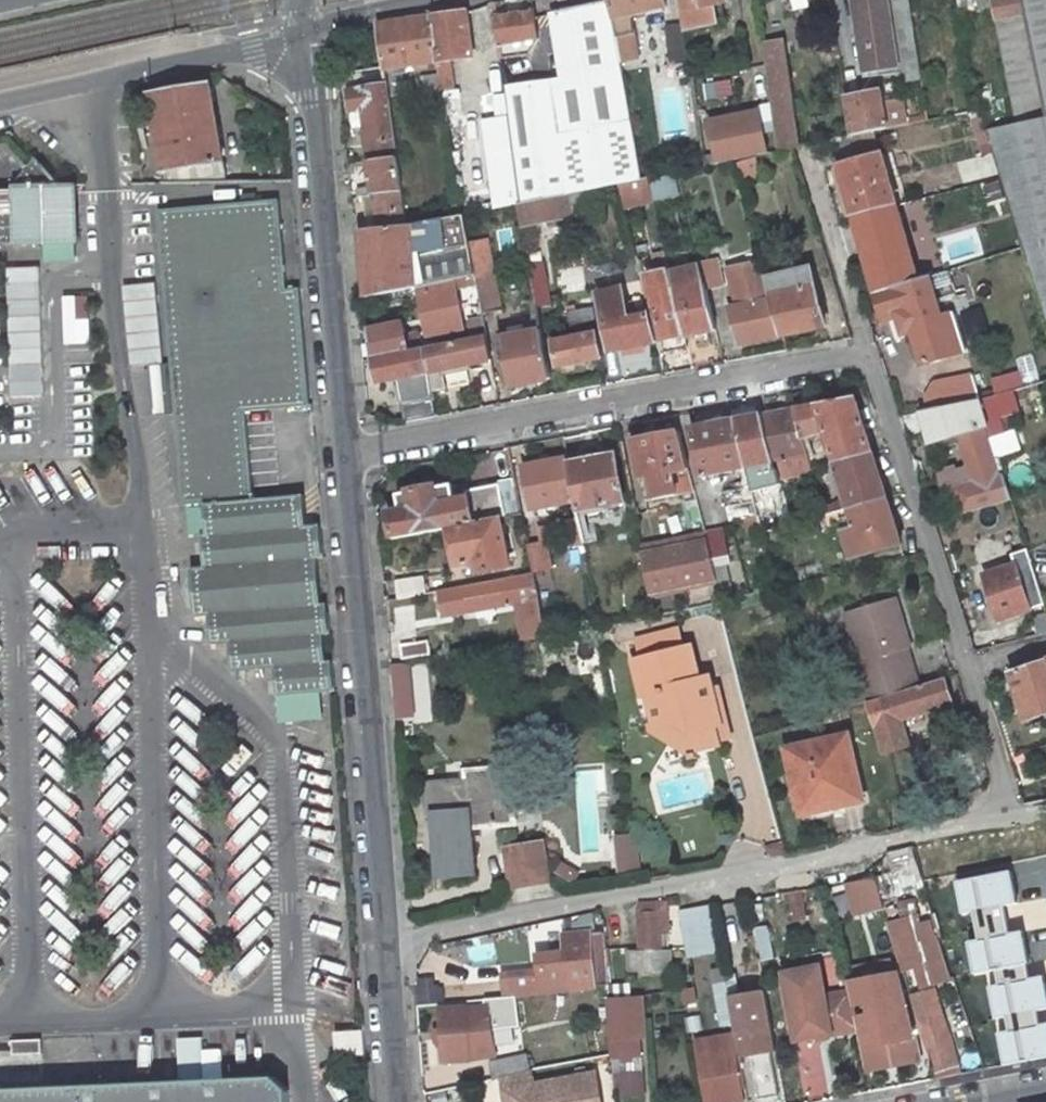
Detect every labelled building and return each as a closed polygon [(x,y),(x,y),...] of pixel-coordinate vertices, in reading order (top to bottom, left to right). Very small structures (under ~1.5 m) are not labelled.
[(665,0),(610,0),(610,1),(617,38),(629,36),(636,34),(633,18),(637,17),(636,13),(667,7),(665,0)] [(727,0),(681,0),(685,23),(686,28),(718,21),(715,3),(722,1),(727,0)] [(922,79),(910,0),(855,0),(866,72),(906,65),(908,80),(922,79)] [(959,8),(974,7),(973,0),(958,0),(959,8)] [(1024,0),(993,0),(1018,124),(1045,119),(1045,107),(1024,0)] [(1045,107),(1045,0),(1024,0),(1045,107)] [(610,1),(596,4),(596,5),(558,13),(569,80),(506,89),(509,116),(521,203),(571,193),(620,183),(642,178),(621,61),(617,38),(610,1)] [(722,1),(715,3),(718,21),(726,20),(722,1)] [(535,11),(495,17),(501,60),(530,56),(539,40),(535,11)] [(473,57),(467,12),(432,17),(438,62),(450,60),(473,57)] [(438,62),(432,17),(378,24),(378,27),(380,40),(384,66),(384,70),(438,62)] [(685,23),(667,26),(672,62),(690,60),(686,28),(685,23)] [(380,40),(378,27),(356,31),(359,44),(380,40)] [(633,59),(629,36),(617,38),(621,61),(633,59)] [(777,151),(799,146),(784,40),(763,43),(777,151)] [(454,91),(450,60),(438,62),(440,76),(442,93),(454,91)] [(384,70),(384,66),(357,70),(359,84),(385,79),(384,70)] [(430,95),(442,93),(440,76),(428,77),(430,95)] [(716,83),(705,85),(707,100),(718,98),(716,83)] [(348,90),(351,111),(363,109),(365,125),(391,120),(386,84),(348,90)] [(150,95),(165,182),(226,181),(210,85),(150,95)] [(888,128),(880,91),(847,97),(853,135),(876,131),(888,128)] [(365,125),(363,109),(351,111),(353,126),(365,125)] [(980,110),(974,111),(955,115),(958,124),(973,120),(983,117),(980,110)] [(767,153),(759,111),(710,121),(717,155),(718,163),(767,153)] [(518,204),(521,203),(509,116),(483,119),(495,208),(518,204)] [(987,130),(983,117),(973,120),(991,181),(1002,178),(987,130)] [(1018,124),(987,130),(1002,178),(1024,247),(1045,314),(1045,119),(1018,124)] [(391,120),(365,125),(369,159),(395,155),(391,120)] [(836,168),(839,167),(878,156),(875,144),(879,143),(876,131),(853,135),(830,140),(836,168)] [(898,205),(883,154),(878,156),(839,167),(853,217),(898,205)] [(373,187),(374,195),(400,192),(395,155),(369,159),(373,187)] [(718,163),(717,155),(704,157),(705,166),(718,163)] [(60,184),(36,157),(15,185),(15,191),(15,206),(0,207),(0,245),(77,243),(75,183),(60,184)] [(756,159),(740,164),(744,180),(760,176),(756,159)] [(654,200),(679,194),(675,172),(648,177),(654,200)] [(648,177),(642,178),(620,183),(625,206),(654,200),(648,177)] [(357,189),(358,197),(364,196),(374,195),(373,187),(357,189)] [(15,206),(15,191),(0,192),(0,207),(15,206)] [(400,192),(374,195),(378,229),(405,226),(400,192)] [(521,203),(518,204),(522,226),(575,215),(571,193),(521,203)] [(368,230),(378,229),(374,195),(364,196),(368,230)] [(917,271),(901,215),(922,208),(920,199),(898,205),(853,217),(876,293),(923,278),(942,272),(939,262),(928,265),(928,267),(917,271)] [(270,611),(275,668),(278,696),(335,691),(333,661),(327,661),(325,634),(331,633),(328,604),(322,604),(318,558),(324,557),(321,525),(307,526),(304,495),(253,499),(246,411),(310,406),(300,288),(287,289),(279,200),(158,210),(183,505),(204,503),(206,536),(202,536),(205,567),(191,569),(195,617),(209,616),(270,611)] [(459,216),(463,215),(467,214),(466,204),(458,205),(459,216)] [(450,206),(451,217),(459,216),(458,205),(450,206)] [(378,229),(368,230),(361,231),(366,297),(418,287),(454,279),(475,275),(468,243),(463,215),(459,216),(451,217),(405,226),(378,229)] [(815,234),(820,252),(825,250),(820,233),(815,234)] [(475,275),(476,284),(482,314),(502,310),(487,239),(468,243),(475,275)] [(527,255),(529,263),(543,261),(541,252),(527,255)] [(701,267),(705,283),(706,289),(723,286),(717,258),(699,261),(701,267)] [(543,261),(529,263),(537,307),(551,305),(543,261)] [(739,344),(782,335),(772,299),(772,297),(762,261),(728,268),(736,307),(730,308),(739,344)] [(701,267),(683,272),(687,287),(705,283),(701,267)] [(769,277),(774,297),(815,288),(811,268),(769,277)] [(666,351),(677,348),(675,338),(685,336),(671,274),(670,270),(646,275),(666,351)] [(683,272),(671,274),(685,336),(686,336),(715,330),(716,330),(706,289),(705,283),(687,287),(683,272)] [(476,284),(475,275),(454,279),(456,289),(476,284)] [(923,278),(876,293),(884,319),(899,314),(904,331),(912,328),(923,364),(966,351),(954,313),(935,318),(923,278)] [(455,334),(454,327),(463,325),(456,289),(454,279),(418,287),(427,332),(447,328),(448,335),(455,334)] [(650,315),(629,319),(622,288),(598,294),(611,351),(656,342),(650,315)] [(782,335),(826,326),(815,288),(774,297),(772,297),(772,299),(782,335)] [(483,319),(468,322),(471,339),(487,336),(483,319)] [(403,323),(371,330),(375,359),(423,349),(419,333),(406,335),(403,323)] [(448,335),(447,328),(427,332),(428,339),(448,335)] [(550,379),(542,331),(498,339),(508,387),(550,379)] [(585,361),(602,357),(597,333),(554,341),(559,366),(576,362),(577,364),(585,363),(585,361)] [(447,389),(443,370),(491,360),(487,336),(471,339),(425,349),(430,373),(432,384),(433,391),(447,389)] [(677,348),(688,346),(686,336),(685,336),(675,338),(677,348)] [(412,377),(430,373),(425,349),(423,349),(375,359),(380,383),(412,377)] [(430,373),(412,377),(414,388),(432,384),(430,373)] [(927,398),(930,409),(981,400),(974,375),(935,383),(927,398)] [(435,399),(433,391),(432,384),(414,388),(402,390),(405,405),(435,399)] [(1018,410),(1012,391),(981,400),(987,419),(1018,410)] [(856,400),(797,411),(804,436),(825,430),(835,463),(872,453),(856,400)] [(998,471),(1003,469),(1000,457),(994,458),(986,435),(991,433),(987,419),(981,400),(930,409),(921,411),(930,443),(960,434),(970,465),(958,469),(956,465),(937,470),(944,493),(955,490),(962,514),(1013,500),(1005,474),(999,476),(998,471)] [(750,411),(751,418),(758,417),(757,410),(750,411)] [(767,416),(778,461),(808,456),(804,436),(797,411),(767,416)] [(757,465),(778,461),(767,416),(758,417),(751,418),(736,421),(746,467),(751,486),(753,493),(762,491),(760,478),(762,478),(761,470),(758,471),(757,465)] [(736,421),(692,429),(703,475),(746,467),(736,421)] [(695,492),(679,431),(633,440),(640,478),(650,476),(655,500),(695,492)] [(838,513),(850,510),(886,499),(872,453),(835,463),(848,501),(836,504),(838,513)] [(578,511),(625,501),(616,454),(570,463),(569,458),(568,458),(576,501),(578,511)] [(783,486),(805,481),(800,464),(810,461),(808,456),(778,461),(780,474),(783,486)] [(568,458),(524,466),(532,509),(539,508),(547,506),(576,501),(568,458)] [(758,471),(761,470),(762,478),(780,474),(778,461),(757,465),(758,471)] [(814,479),(812,469),(810,461),(800,464),(805,481),(814,479)] [(388,513),(393,538),(449,528),(501,517),(521,513),(512,467),(497,470),(499,484),(467,491),(468,498),(455,500),(452,484),(435,488),(435,486),(409,491),(409,493),(397,495),(400,511),(388,513)] [(747,518),(759,516),(753,493),(751,486),(723,492),(729,522),(747,518)] [(855,527),(843,530),(852,558),(901,545),(886,499),(850,510),(855,527)] [(838,513),(836,504),(828,506),(830,516),(838,513)] [(549,514),(547,506),(539,508),(541,516),(549,514)] [(789,508),(759,516),(763,533),(793,525),(789,508)] [(759,516),(747,518),(751,537),(763,534),(763,533),(759,516)] [(510,565),(501,517),(449,528),(457,565),(475,561),(477,572),(510,565)] [(824,518),(801,524),(805,541),(828,535),(824,518)] [(664,550),(643,554),(649,593),(715,579),(707,541),(686,545),(684,537),(662,541),(664,550)] [(1028,548),(1025,538),(1007,544),(1010,554),(1028,548)] [(546,541),(528,544),(534,573),(551,570),(546,541)] [(1000,563),(1003,570),(1011,567),(1009,560),(1000,563)] [(1036,574),(1020,579),(1016,565),(1011,567),(1003,570),(985,575),(1000,619),(1030,609),(1027,598),(1042,593),(1036,574)] [(539,598),(534,573),(482,583),(486,602),(487,609),(523,601),(529,600),(539,598)] [(397,581),(399,599),(427,594),(425,577),(397,581)] [(471,605),(486,602),(482,583),(467,586),(471,605)] [(459,619),(473,616),(471,605),(467,586),(454,589),(459,619)] [(867,680),(873,701),(911,688),(900,651),(907,650),(910,649),(894,598),(846,612),(867,680)] [(270,611),(209,616),(212,645),(230,643),(233,671),(275,668),(270,611)] [(1045,633),(1045,614),(1034,617),(1039,635),(1045,633)] [(639,638),(644,659),(682,649),(677,629),(639,638)] [(431,655),(429,641),(400,645),(402,660),(431,655)] [(709,676),(699,678),(692,647),(682,649),(644,659),(634,661),(642,695),(647,694),(654,725),(673,720),(689,730),(694,748),(719,742),(718,739),(715,725),(721,723),(712,689),(709,676)] [(907,650),(900,651),(911,688),(918,686),(907,650)] [(1010,672),(1026,721),(1045,714),(1045,661),(1010,672)] [(952,704),(944,678),(918,686),(911,688),(873,701),(870,702),(885,753),(908,746),(900,720),(952,704)] [(870,702),(873,701),(867,680),(815,696),(821,717),(870,702)] [(718,688),(712,689),(721,723),(727,722),(718,688)] [(654,725),(649,726),(650,731),(689,754),(695,753),(694,748),(689,730),(673,720),(654,725)] [(721,723),(715,725),(718,739),(731,736),(727,722),(721,723)] [(789,750),(803,813),(862,800),(848,737),(789,750)] [(514,824),(509,773),(492,775),(491,768),(466,770),(466,779),(425,783),(428,817),(435,816),(441,875),(477,872),(473,823),(480,822),(480,827),(514,824)] [(1040,867),(1034,840),(994,848),(1000,875),(1014,872),(1040,867)] [(513,887),(552,881),(546,842),(507,848),(513,887)] [(765,847),(771,856),(785,854),(782,843),(765,847)] [(949,911),(930,846),(914,850),(934,915),(949,911)] [(978,850),(983,877),(997,874),(992,847),(978,850)] [(1040,867),(1014,872),(1020,906),(1045,901),(1045,899),(1040,867)] [(869,869),(851,874),(858,899),(876,894),(869,869)] [(661,932),(669,932),(667,902),(639,903),(640,912),(639,912),(641,951),(662,950),(661,932)] [(689,956),(721,950),(718,933),(713,907),(681,913),(689,956)] [(939,939),(935,940),(931,922),(919,925),(916,915),(887,923),(902,970),(918,965),(920,971),(928,969),(928,971),(947,965),(939,939)] [(949,971),(965,965),(949,915),(937,919),(943,939),(939,939),(947,965),(949,971)] [(595,988),(608,985),(603,932),(566,935),(567,955),(559,956),(560,968),(512,973),(514,994),(542,991),(595,988)] [(631,953),(631,970),(670,969),(670,952),(631,953)] [(949,971),(947,965),(928,971),(930,977),(949,972),(949,971)] [(818,968),(783,976),(798,1043),(819,1038),(830,1036),(857,1029),(852,1004),(827,1010),(824,998),(818,968)] [(510,974),(483,977),(485,992),(511,989),(510,974)] [(728,988),(717,990),(724,1024),(734,1022),(728,988)] [(952,1052),(955,1051),(935,990),(911,996),(920,1024),(922,1024),(937,1072),(956,1066),(952,1052)] [(764,993),(731,999),(741,1053),(753,1051),(762,1101),(781,1098),(775,1066),(780,1064),(774,1026),(769,1024),(764,993)] [(847,993),(824,998),(827,1010),(852,1004),(849,994),(847,994),(847,993)] [(639,996),(608,998),(612,1055),(612,1057),(638,1055),(637,1038),(642,1037),(639,996)] [(438,1042),(444,1041),(445,1062),(470,1061),(497,1056),(489,1006),(441,1009),(443,1029),(437,1030),(438,1042)] [(866,1048),(864,1048),(869,1071),(919,1061),(910,1015),(862,1025),(866,1048)] [(338,1055),(366,1053),(364,1032),(337,1034),(338,1055)] [(699,1042),(709,1101),(742,1101),(730,1036),(699,1042)] [(532,1071),(528,1055),(492,1063),(494,1078),(502,1077),(532,1071)] [(502,1077),(507,1101),(600,1101),(595,1073),(534,1084),(532,1071),(502,1077)] [(289,1090),(274,1077),(0,1089),(0,1101),(289,1101),(289,1090)]
